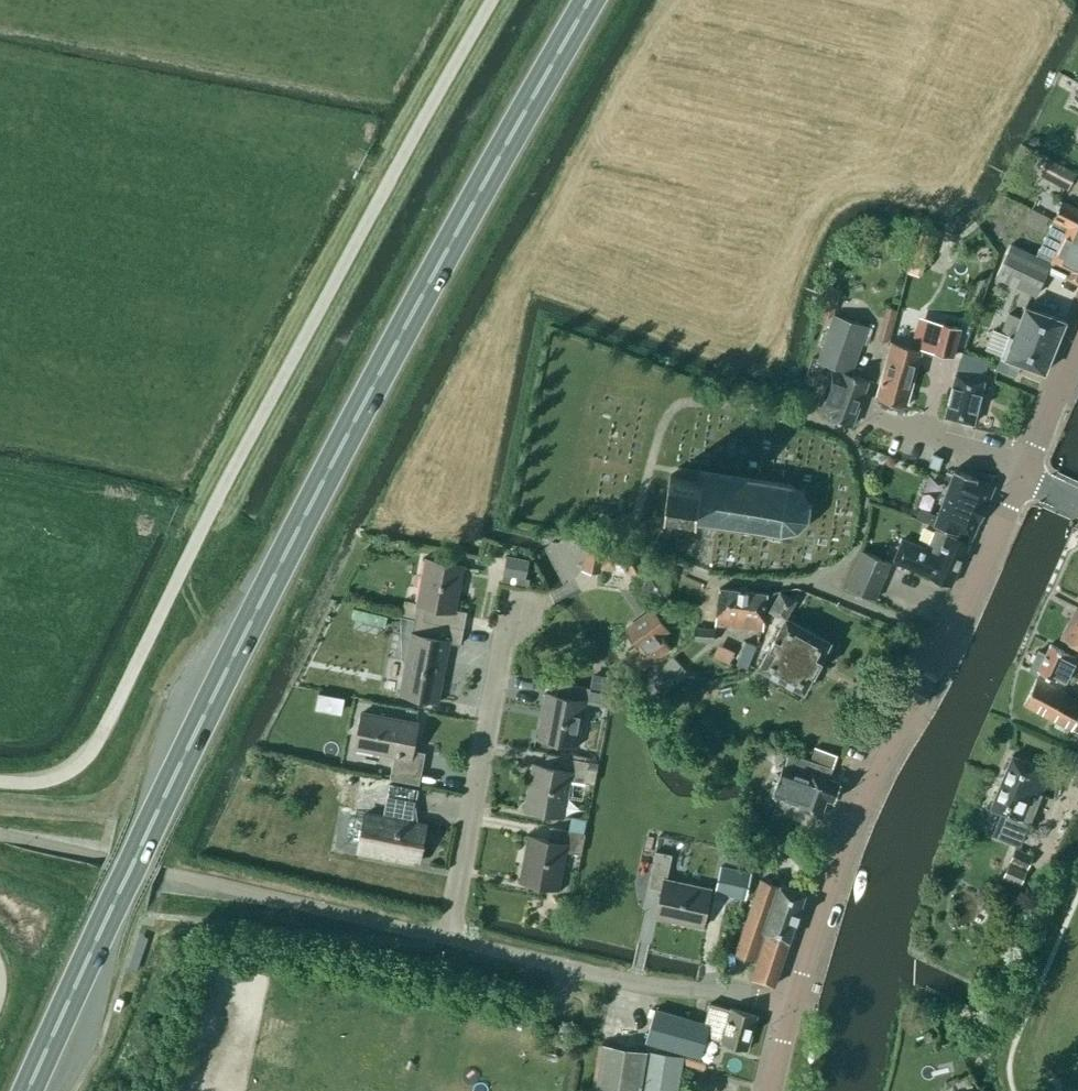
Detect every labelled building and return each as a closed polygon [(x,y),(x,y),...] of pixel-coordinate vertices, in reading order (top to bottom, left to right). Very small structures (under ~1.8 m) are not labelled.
[(1029,140),(1029,146),(1040,146),(1039,137),(1029,138),(1029,140)] [(1068,190),(1077,173),(1048,158),(1039,174),(1068,190)] [(1051,263),(1068,271),(1065,277),(1077,284),(1077,209),(1063,202),(1036,256),(1051,263)] [(995,278),(1036,298),(1051,263),(1036,256),(1010,244),(995,278)] [(833,316),(841,290),(829,286),(821,312),(833,316)] [(997,369),(1016,376),(1020,363),(1045,372),(1065,321),(1026,306),(1021,318),(1014,337),(1009,335),(997,369)] [(887,307),(881,328),(892,331),(898,310),(887,307)] [(868,328),(833,315),(826,337),(818,364),(829,367),(815,407),(827,411),(826,416),(852,425),(868,380),(854,375),(868,328)] [(912,348),(892,342),(876,398),(906,407),(922,349),(953,357),(961,329),(920,317),(912,348)] [(892,331),(881,328),(878,339),(889,342),(892,331)] [(987,362),(977,359),(977,357),(963,353),(957,373),(956,373),(945,416),(973,423),(984,380),(983,380),(987,362)] [(699,470),(699,471),(678,468),(677,477),(670,476),(664,508),(692,512),(690,522),(779,537),(782,537),(785,537),(787,537),(788,536),(791,536),(794,534),(796,534),(797,533),(800,531),(802,529),(804,527),(805,524),(807,522),(807,520),(808,518),(809,515),(809,513),(809,511),(809,508),(809,505),(808,502),(807,500),(806,498),(804,495),(803,494),(800,491),(797,489),(794,487),(792,486),(790,485),(787,485),(699,470)] [(920,509),(917,518),(971,538),(994,486),(978,478),(954,469),(938,515),(920,509)] [(951,585),(969,543),(948,534),(946,538),(938,534),(932,549),(928,548),(928,549),(902,539),(895,556),(893,561),(938,579),(938,580),(951,585)] [(602,568),(638,574),(642,552),(587,543),(582,570),(601,574),(602,568)] [(890,562),(861,550),(846,587),(875,599),(890,562)] [(422,558),(414,602),(414,605),(417,605),(415,618),(431,621),(464,628),(467,612),(454,609),(463,565),(422,558)] [(519,578),(521,564),(505,561),(503,575),(519,578)] [(668,578),(649,573),(645,588),(663,594),(668,578)] [(767,594),(719,588),(715,623),(763,629),(767,594)] [(770,611),(786,619),(759,668),(804,692),(830,642),(786,618),(796,600),(781,592),(770,611)] [(1077,646),(1077,607),(1062,638),(1077,646)] [(643,670),(671,649),(662,636),(669,632),(653,608),(624,628),(637,648),(630,653),(643,670)] [(464,628),(431,621),(415,618),(414,619),(400,616),(401,659),(402,659),(396,692),(437,700),(448,642),(460,644),(464,628)] [(694,626),(693,640),(713,642),(715,628),(694,626)] [(756,646),(745,642),(740,655),(736,664),(747,668),(748,669),(757,647),(756,646)] [(1030,670),(1037,673),(1038,671),(1056,679),(1056,678),(1065,682),(1072,667),(1077,670),(1077,656),(1077,658),(1068,654),(1068,653),(1050,644),(1046,654),(1039,651),(1030,670)] [(730,663),(734,654),(722,649),(718,657),(730,663)] [(658,689),(647,699),(652,704),(687,672),(673,657),(649,679),(658,689)] [(609,705),(614,679),(592,675),(590,688),(559,682),(557,695),(544,693),(536,737),(579,745),(587,701),(609,705)] [(1072,730),(1073,728),(1077,731),(1077,701),(1037,679),(1025,704),(1072,730)] [(393,755),(389,778),(418,783),(424,753),(411,750),(417,723),(362,712),(355,747),(393,755)] [(774,794),(800,803),(798,807),(821,815),(827,798),(834,801),(841,782),(830,778),(837,755),(815,748),(811,761),(790,754),(785,768),(783,766),(780,777),(774,794)] [(1066,748),(1058,766),(1070,772),(1077,753),(1066,748)] [(522,808),(565,816),(572,779),(595,784),(598,763),(546,753),(544,766),(531,764),(522,808)] [(1051,772),(1039,767),(1012,756),(1002,779),(1041,795),(1051,772)] [(990,808),(1002,813),(993,834),(1020,845),(1029,823),(1030,824),(1041,795),(1002,779),(990,808)] [(359,845),(358,850),(419,861),(426,824),(412,822),(418,789),(389,784),(385,803),(400,806),(397,819),(365,813),(363,823),(348,820),(344,842),(359,845)] [(581,855),(585,833),(583,833),(586,820),(570,817),(568,830),(550,827),(548,840),(526,835),(518,880),(561,888),(567,852),(581,855)] [(1015,848),(1009,861),(1027,868),(1032,855),(1029,854),(1015,848)] [(729,849),(729,852),(727,863),(728,863),(742,866),(744,855),(745,852),(729,849)] [(663,890),(656,919),(701,929),(709,890),(666,880),(672,855),(656,851),(648,887),(663,890)] [(1006,868),(1002,878),(1020,886),(1026,871),(1008,863),(1006,868)] [(720,866),(714,892),(745,899),(751,873),(720,866)] [(780,886),(761,879),(735,956),(757,963),(754,972),(756,979),(774,985),(806,893),(780,885),(780,886)] [(1018,938),(1023,924),(1010,919),(1005,933),(1018,938)] [(118,996),(114,1007),(121,1009),(124,998),(118,996)] [(706,1037),(722,1041),(722,1042),(747,1049),(756,1015),(731,1008),(731,1009),(710,1003),(704,1022),(656,1009),(646,1042),(700,1057),(706,1037)] [(648,1051),(631,1049),(632,1038),(610,1034),(608,1045),(604,1044),(597,1090),(678,1090),(684,1057),(648,1052),(648,1051)]
